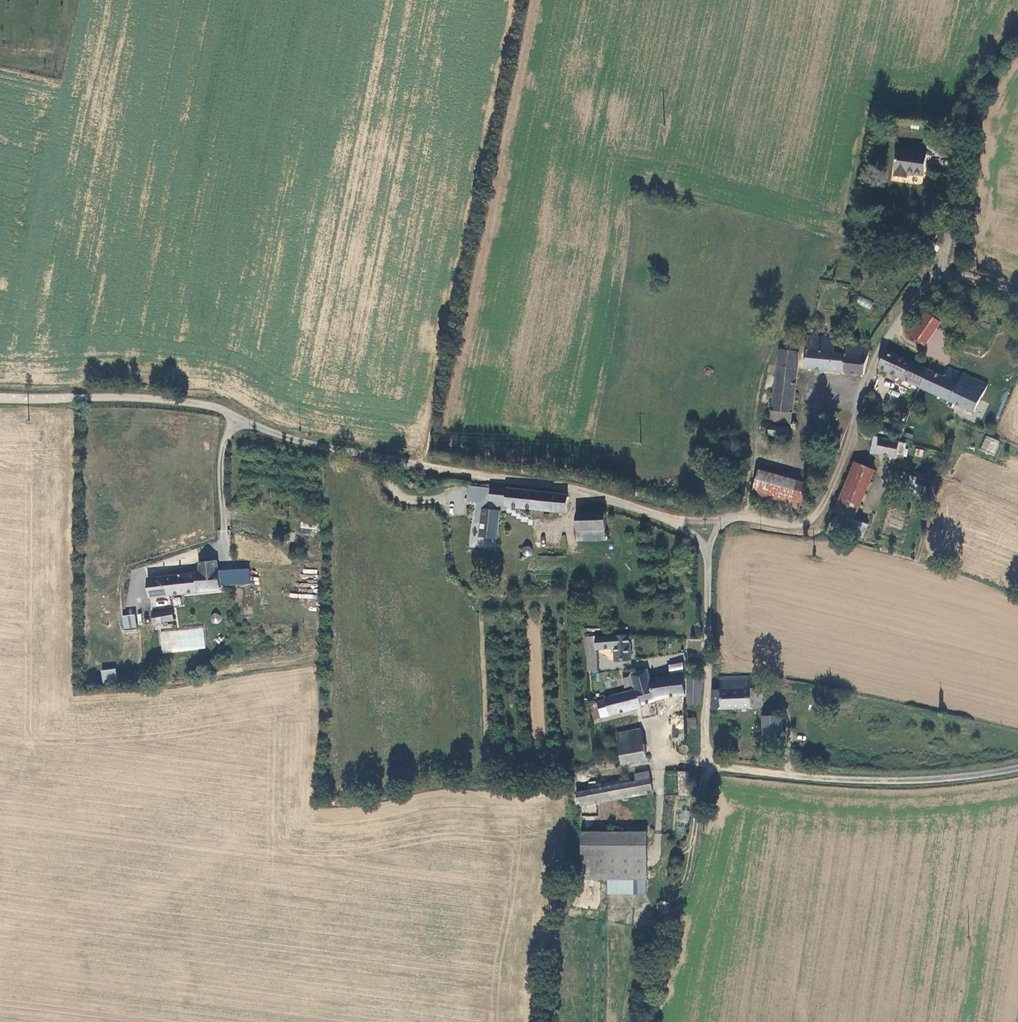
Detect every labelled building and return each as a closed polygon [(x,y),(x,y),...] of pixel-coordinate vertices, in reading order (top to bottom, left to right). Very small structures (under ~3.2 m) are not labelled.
[(933,159),(905,153),(900,178),(913,182),(914,177),(928,180),(933,159)] [(870,309),(873,302),(858,296),(855,303),(870,309)] [(940,309),(931,304),(927,310),(936,316),(940,309)] [(946,322),(936,316),(927,310),(922,318),(913,332),(931,344),(946,322)] [(809,366),(868,374),(872,357),(839,352),(840,339),(841,336),(812,332),(811,349),(809,366)] [(839,352),(872,357),(873,345),(847,340),(840,339),(839,352)] [(796,420),(804,349),(785,344),(781,380),(777,418),(796,420)] [(885,367),(930,389),(938,374),(893,351),(885,367)] [(930,389),(978,413),(990,388),(952,367),(946,379),(938,374),(930,389)] [(795,424),(776,422),(776,431),(795,433),(795,424)] [(899,429),(887,425),(885,431),(896,436),(899,429)] [(874,448),(899,458),(905,443),(880,433),(874,448)] [(980,450),(993,456),(1000,442),(986,436),(980,450)] [(912,445),(905,443),(899,458),(905,461),(912,445)] [(879,468),(860,459),(849,479),(843,493),(836,508),(856,517),(879,468)] [(813,483),(763,466),(755,492),(805,508),(813,483)] [(918,488),(921,482),(913,479),(907,493),(914,496),(923,500),(927,492),(918,488)] [(565,512),(567,495),(508,488),(484,486),(482,499),(504,502),(504,506),(565,512)] [(498,510),(481,509),(479,537),(495,538),(498,510)] [(577,530),(604,529),(605,529),(605,511),(575,511),(575,530),(577,530)] [(839,511),(835,521),(864,535),(869,524),(839,511)] [(301,520),(300,532),(316,533),(317,522),(301,520)] [(577,538),(582,538),(604,538),(604,529),(577,530),(577,538)] [(494,547),(495,538),(479,537),(478,545),(494,547)] [(527,556),(530,555),(531,549),(528,547),(524,548),(522,549),(521,553),(522,556),(527,556)] [(149,596),(220,589),(219,571),(217,571),(216,560),(199,561),(199,570),(195,570),(195,573),(147,578),(149,596)] [(171,609),(151,612),(153,625),(161,624),(161,621),(172,620),(171,609)] [(134,614),(121,616),(123,630),(136,628),(134,614)] [(218,615),(214,614),(212,616),(211,621),(213,623),(217,623),(220,620),(220,617),(218,615)] [(629,659),(627,634),(594,636),(596,649),(613,648),(614,660),(629,659)] [(597,670),(596,649),(594,636),(584,636),(586,670),(597,670)] [(116,668),(101,671),(103,684),(118,682),(116,668)] [(649,680),(646,669),(631,673),(634,690),(603,697),(604,699),(595,701),(596,703),(599,717),(640,707),(640,704),(685,693),(683,674),(670,675),(649,680)] [(743,675),(729,675),(730,689),(732,688),(744,688),(743,675)] [(744,688),(761,688),(760,675),(743,675),(744,688)] [(711,709),(733,708),(732,688),(730,689),(711,689),(711,709)] [(733,708),(761,707),(761,688),(744,688),(732,688),(733,708)] [(593,718),(599,717),(596,703),(589,704),(593,718)] [(763,735),(780,735),(780,716),(762,716),(763,735)] [(616,733),(619,748),(642,743),(640,729),(616,733)] [(642,743),(619,748),(622,763),(645,758),(642,743)] [(682,754),(688,754),(688,745),(682,745),(679,747),(679,751),(682,754)] [(636,780),(577,791),(576,803),(580,802),(581,805),(647,793),(646,790),(651,789),(648,771),(635,774),(636,780)] [(688,771),(680,772),(680,795),(689,794),(688,771)] [(682,810),(679,821),(687,823),(690,812),(682,810)] [(647,831),(582,832),(582,879),(607,878),(633,878),(647,878),(647,831)] [(634,893),(633,878),(607,878),(607,893),(634,893)]
